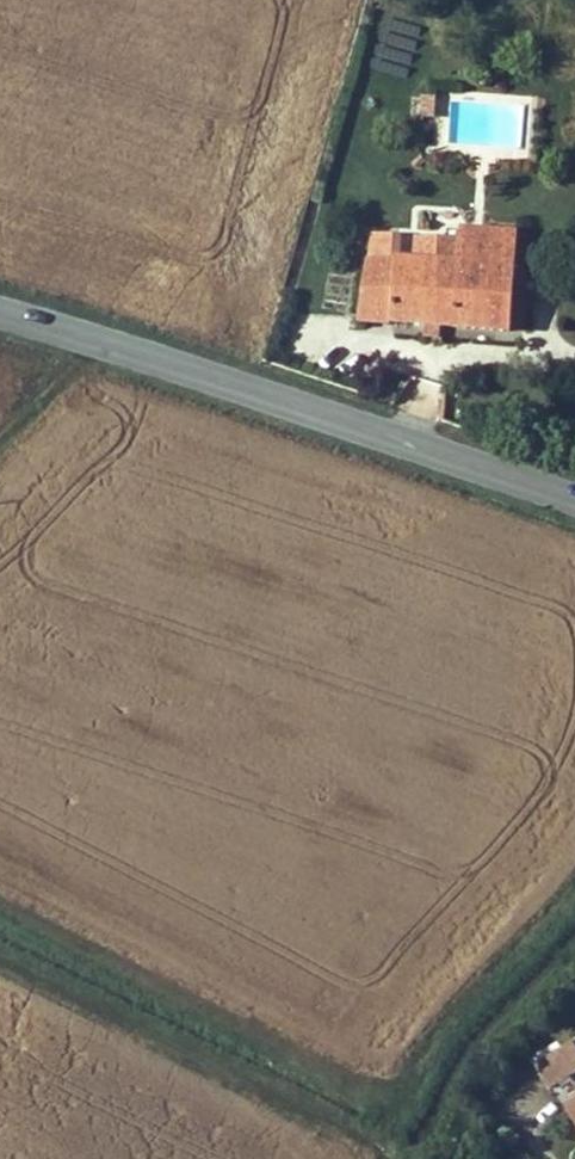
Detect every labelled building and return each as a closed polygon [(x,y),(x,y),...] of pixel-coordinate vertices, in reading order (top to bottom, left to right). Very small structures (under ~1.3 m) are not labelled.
[(434,98),(422,98),(421,115),(433,116),(434,98)] [(457,232),(457,238),(457,264),(510,269),(512,236),(457,232)] [(372,237),(369,262),(396,260),(399,235),(372,237)] [(510,269),(457,264),(457,238),(416,236),(414,260),(396,260),(389,321),(424,324),(438,325),(508,331),(510,269)] [(389,321),(396,260),(369,262),(358,318),(389,321)] [(438,325),(424,324),(423,334),(437,336),(438,325)] [(563,1081),(571,1076),(559,1051),(550,1055),(563,1081)] [(566,1107),(574,1123),(574,1102),(566,1107)]
